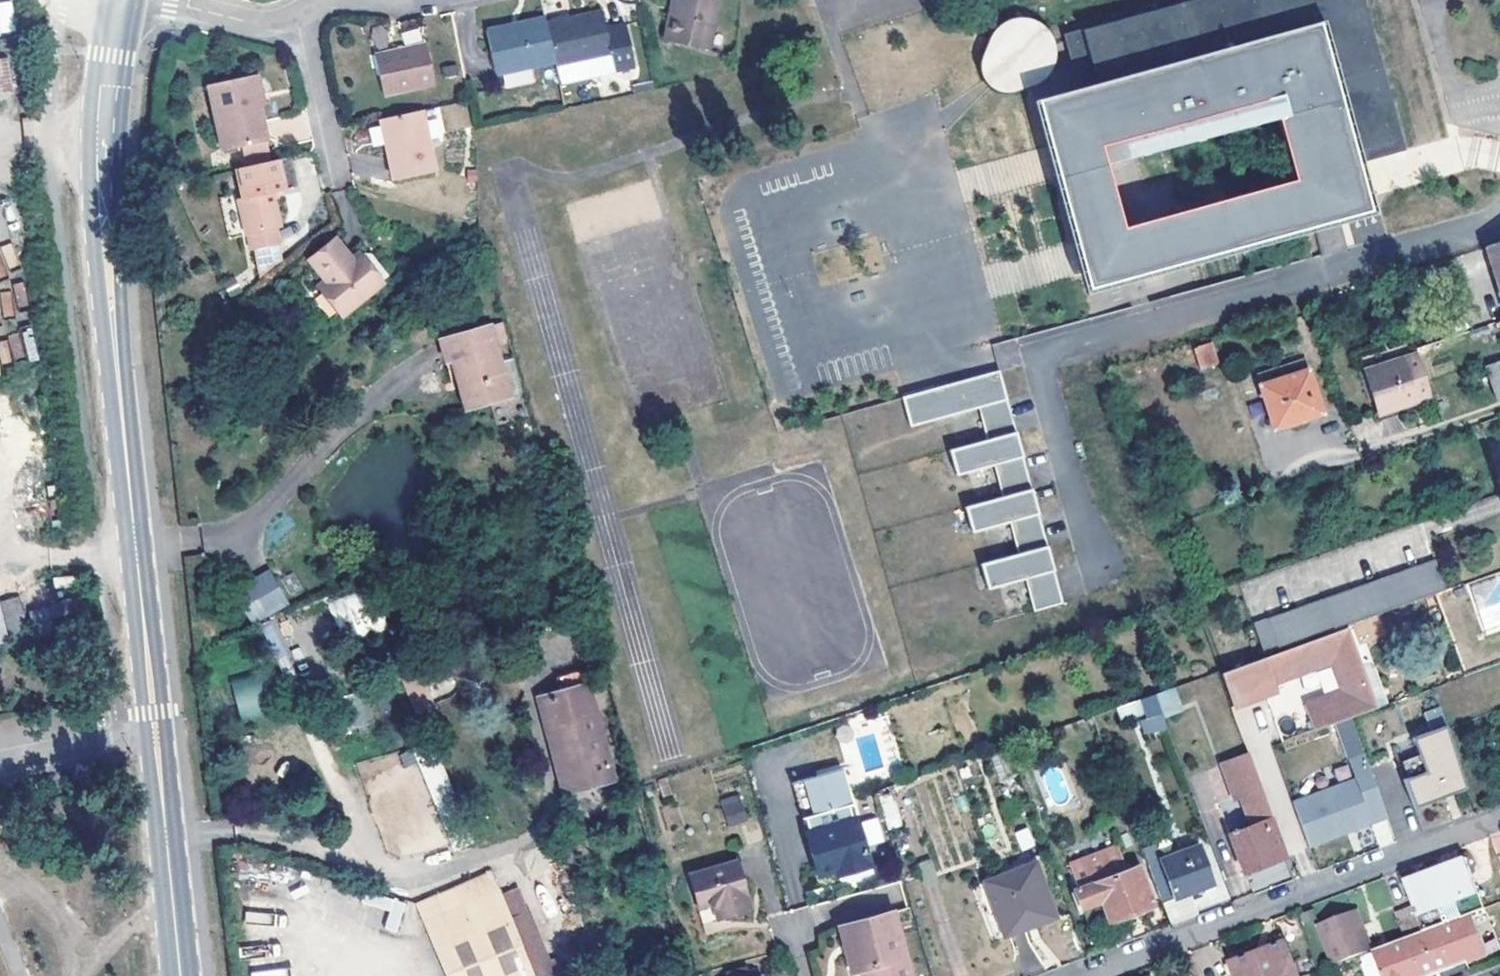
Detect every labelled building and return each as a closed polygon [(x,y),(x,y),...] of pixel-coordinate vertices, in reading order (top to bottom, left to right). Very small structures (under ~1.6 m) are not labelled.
[(677,37),(682,0),(677,0),(671,36),(677,37)] [(677,37),(716,43),(723,0),(682,0),(677,37)] [(1061,29),(1077,84),(1089,131),(1096,129),(1105,161),(1148,149),(1144,130),(1301,87),(1324,169),(1363,159),(1407,146),(1366,0),(1172,0),(1061,29)] [(545,17),(554,58),(555,62),(612,49),(616,65),(634,61),(625,18),(607,23),(602,5),(545,17)] [(544,12),(512,19),(513,24),(545,17),(544,12)] [(513,24),(512,19),(486,25),(495,69),(554,58),(545,17),(513,24)] [(986,19),(986,86),(1052,87),(1053,19),(986,19)] [(376,50),(386,92),(434,81),(424,38),(376,50)] [(0,59),(0,88),(12,87),(9,58),(0,59)] [(506,84),(534,82),(533,72),(505,74),(506,84)] [(257,73),(251,75),(258,107),(264,105),(257,73)] [(258,107),(251,75),(207,84),(222,152),(266,142),(258,107)] [(1077,84),(1029,96),(1083,291),(1316,226),(1311,208),(1336,201),(1341,219),(1377,209),(1363,159),(1324,169),(1301,87),(1144,130),(1148,149),(1278,113),(1294,176),(1120,223),(1105,161),(1096,129),(1089,131),(1077,84)] [(381,117),(396,177),(437,167),(423,107),(381,117)] [(1396,154),(1378,159),(1386,190),(1453,171),(1444,138),(1434,141),(1441,166),(1403,177),(1396,154)] [(266,142),(242,148),(245,165),(270,159),(266,142)] [(478,148),(468,148),(468,157),(478,157),(478,148)] [(280,227),(272,191),(285,188),(279,159),(235,168),(241,198),(237,199),(246,235),(252,234),(256,248),(279,243),(277,228),(280,227)] [(1316,226),(1323,251),(1348,245),(1341,219),(1336,201),(1311,208),(1316,226)] [(359,267),(351,258),(334,237),(308,258),(326,280),(321,284),(345,313),(382,284),(380,282),(364,263),(359,267)] [(1486,245),(1499,290),(1499,240),(1486,245)] [(1,246),(6,269),(17,267),(12,243),(1,246)] [(258,270),(281,265),(277,249),(254,254),(258,270)] [(362,252),(358,255),(364,263),(380,282),(384,279),(385,272),(369,253),(362,252)] [(357,253),(351,258),(359,267),(364,263),(358,255),(357,253)] [(0,274),(0,393),(41,382),(17,269),(0,274)] [(450,356),(463,403),(508,390),(488,320),(438,333),(445,357),(450,356)] [(1201,370),(1220,364),(1213,341),(1193,348),(1201,370)] [(1429,397),(1415,353),(1362,370),(1377,413),(1429,397)] [(1275,430),(1322,416),(1301,355),(1255,370),(1275,430)] [(457,405),(463,403),(450,356),(445,357),(457,405)] [(1499,399),(1499,358),(1479,365),(1492,402),(1499,399)] [(998,367),(901,394),(909,424),(977,406),(986,438),(948,448),(955,473),(993,463),(1002,495),(964,505),(971,530),(1009,520),(1018,552),(980,562),(987,588),(1025,577),(1034,609),(1063,600),(998,367)] [(1371,415),(1377,413),(1362,370),(1357,372),(1371,415)] [(1263,651),(1446,587),(1436,559),(1253,623),(1263,651)] [(272,569),(236,586),(252,622),(289,605),(272,569)] [(386,628),(381,612),(368,616),(360,592),(329,602),(343,642),(386,628)] [(0,600),(0,642),(28,635),(17,595),(0,600)] [(1379,707),(1351,628),(1220,674),(1233,709),(1278,693),(1276,685),(1335,664),(1345,691),(1328,697),(1309,704),(1306,704),(1315,729),(1379,707)] [(463,677),(455,650),(411,663),(424,708),(436,706),(431,686),(463,677)] [(262,673),(232,678),(239,720),(268,716),(262,673)] [(560,730),(576,785),(615,773),(588,680),(539,695),(550,732),(560,730)] [(1324,686),(1305,693),(1309,704),(1328,697),(1324,686)] [(1152,693),(1157,705),(1159,712),(1176,706),(1169,687),(1152,693)] [(1157,705),(1152,693),(1113,707),(1118,720),(1157,705)] [(1424,770),(1403,777),(1414,807),(1467,788),(1439,710),(1427,714),(1433,731),(1413,738),(1424,770)] [(1005,745),(988,751),(1026,866),(1035,863),(1035,864),(1044,860),(1005,745)] [(422,747),(400,753),(404,766),(421,761),(431,798),(451,792),(440,756),(426,760),(422,747)] [(1230,834),(1243,871),(1286,855),(1249,753),(1221,764),(1233,798),(1240,796),(1251,827),(1230,834)] [(1291,801),(1307,845),(1387,816),(1365,753),(1348,759),(1356,778),(1291,801)] [(843,866),(845,872),(870,866),(855,817),(852,818),(849,805),(852,804),(840,768),(805,778),(815,813),(805,816),(809,830),(806,831),(817,874),(834,869),(843,866)] [(805,778),(792,782),(802,817),(805,816),(815,813),(805,778)] [(880,795),(887,828),(900,826),(893,792),(880,795)] [(738,804),(723,809),(728,827),(744,822),(738,804)] [(1387,822),(1374,825),(1379,845),(1392,842),(1387,822)] [(1164,900),(1191,889),(1213,881),(1198,844),(1149,862),(1164,900)] [(1076,891),(1090,928),(1154,904),(1140,867),(1129,871),(1120,845),(1070,863),(1078,889),(1076,891)] [(1423,932),(1472,913),(1484,908),(1465,858),(1404,881),(1413,905),(1423,932)] [(712,910),(715,920),(749,911),(734,863),(685,877),(695,911),(705,908),(712,910)] [(1035,863),(1026,866),(986,880),(1005,934),(1055,916),(1035,864),(1035,863)] [(836,875),(845,872),(843,866),(834,869),(836,875)] [(488,870),(432,894),(439,910),(495,886),(488,870)] [(432,894),(415,901),(447,975),(513,975),(531,968),(495,886),(439,910),(432,894)] [(1201,915),(1191,889),(1164,900),(1174,925),(1201,915)] [(1406,938),(1422,932),(1423,932),(1413,905),(1396,912),(1406,938)] [(700,925),(715,920),(712,910),(705,908),(695,911),(700,925)] [(1372,951),(1358,910),(1319,925),(1334,966),(1372,951)] [(865,975),(913,975),(893,911),(838,926),(852,971),(863,968),(865,975)] [(1422,932),(1438,973),(1488,954),(1472,913),(1423,932),(1422,932)] [(1406,938),(1374,950),(1383,975),(1431,975),(1438,973),(1422,932),(1406,938)] [(1287,941),(1230,962),(1235,975),(1300,975),(1287,941)] [(1230,962),(1224,964),(1228,975),(1235,975),(1230,962)]
